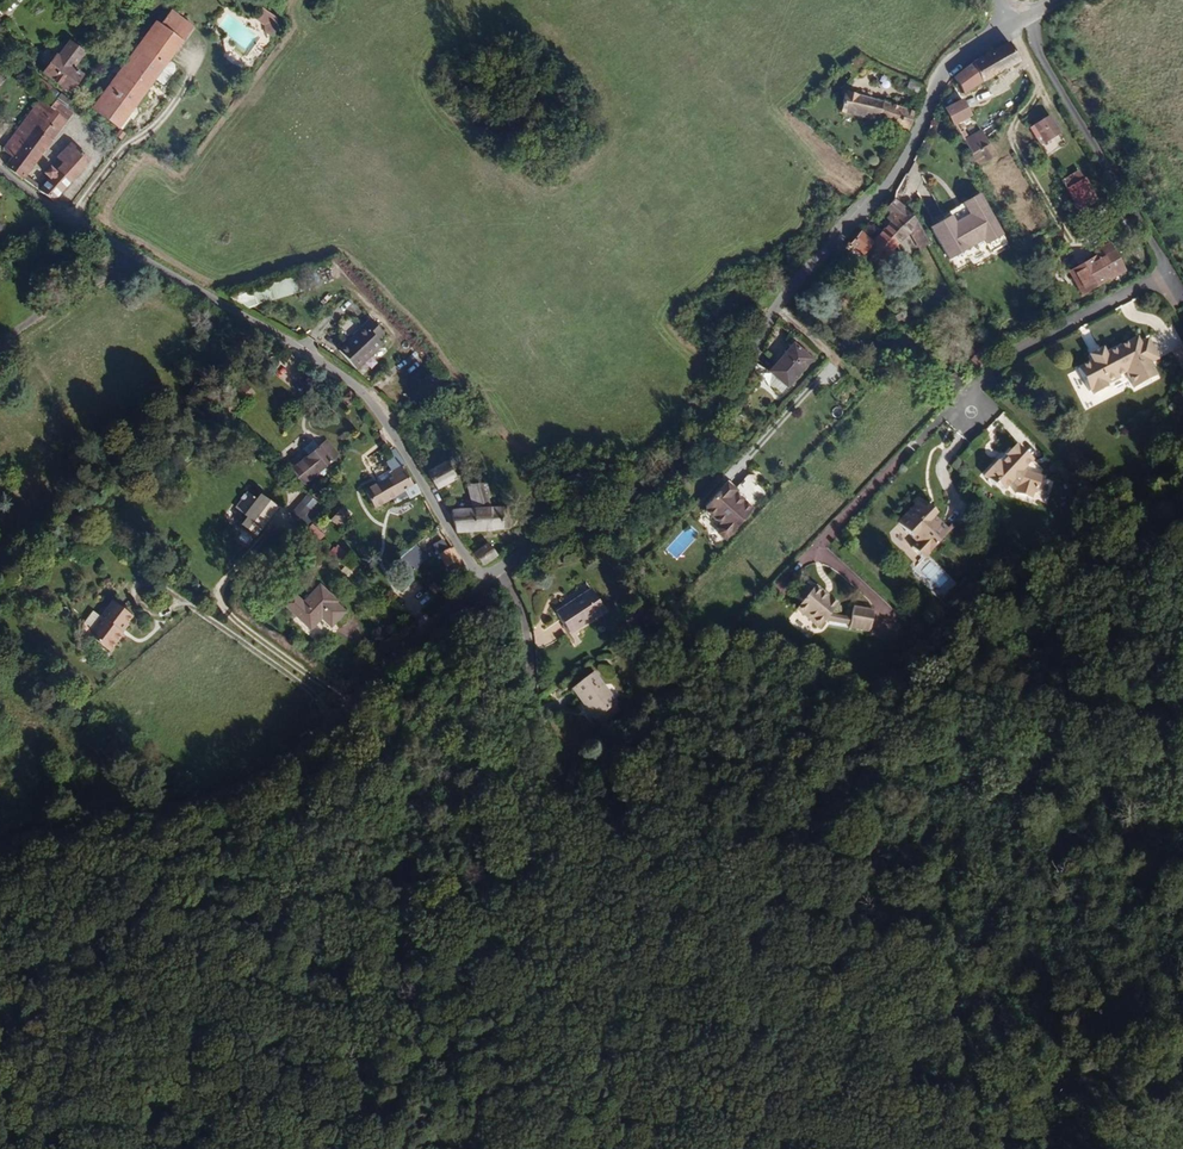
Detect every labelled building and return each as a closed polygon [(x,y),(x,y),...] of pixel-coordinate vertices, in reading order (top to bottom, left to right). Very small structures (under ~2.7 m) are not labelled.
[(159,72),(186,39),(165,21),(155,33),(150,29),(82,115),(112,138),(119,129),(121,130),(128,123),(127,119),(124,116),(145,89),(150,93),(156,93),(164,84),(164,76),(159,72)] [(271,35),(260,23),(251,31),(258,39),(271,35)] [(269,49),(271,35),(258,39),(258,49),(269,49)] [(79,58),(61,44),(35,78),(62,100),(74,84),(65,76),(79,58)] [(1014,65),(1004,47),(985,60),(995,79),(1014,65)] [(845,79),(859,65),(851,57),(837,71),(845,79)] [(995,79),(985,60),(965,74),(952,85),(961,103),(995,79)] [(961,103),(952,85),(950,82),(946,86),(942,94),(952,110),(955,107),(961,103)] [(918,109),(922,97),(906,90),(901,103),(918,109)] [(901,141),(909,115),(840,95),(834,116),(891,132),(889,137),(901,141)] [(42,113),(31,104),(0,147),(0,158),(5,162),(42,113)] [(966,127),(955,107),(952,110),(938,118),(948,136),(966,127)] [(58,125),(42,113),(5,162),(0,169),(0,171),(14,183),(58,125)] [(1046,137),(1053,133),(1044,118),(1018,133),(1028,150),(1034,147),(1039,155),(1052,147),(1046,137)] [(964,150),(967,156),(964,158),(972,171),(991,160),(981,143),(977,135),(964,142),(968,148),(964,150)] [(90,162),(76,149),(70,143),(56,158),(62,164),(38,192),(53,202),(90,162)] [(1089,206),(1077,184),(1061,192),(1073,214),(1089,206)] [(907,222),(885,199),(874,212),(882,221),(871,234),(883,248),(900,230),(907,222)] [(1001,252),(974,201),(957,209),(960,215),(924,234),(942,266),(957,258),(960,263),(980,251),(985,260),(1001,252)] [(919,234),(907,222),(900,230),(913,242),(921,238),(919,234)] [(883,248),(871,234),(863,240),(855,232),(840,246),(850,256),(862,246),(871,257),(883,248)] [(1076,298),(1119,275),(1103,245),(1088,254),(1091,260),(1063,275),(1076,298)] [(888,289),(900,279),(887,264),(876,274),(888,289)] [(292,279),(279,279),(280,290),(270,290),(270,295),(293,294),(292,279)] [(253,291),(236,297),(241,310),(258,303),(253,291)] [(378,342),(385,335),(371,320),(363,327),(363,329),(339,351),(357,371),(382,348),(378,342)] [(789,380),(815,353),(797,336),(772,363),(789,380)] [(1113,362),(1131,350),(1128,344),(1110,354),(1113,362)] [(1147,369),(1154,364),(1142,345),(1131,350),(1113,362),(1110,354),(1097,362),(1095,359),(1082,366),(1084,369),(1070,377),(1087,405),(1104,395),(1100,390),(1123,377),(1132,394),(1154,381),(1147,369)] [(1178,350),(1167,357),(1177,377),(1182,373),(1182,358),(1178,350)] [(789,380),(772,363),(761,353),(756,362),(782,388),(789,380)] [(306,458),(290,473),(305,487),(332,462),(317,447),(316,449),(310,443),(300,453),(306,458)] [(1034,501),(1036,484),(1020,483),(1017,479),(1019,475),(1026,468),(1010,453),(998,464),(1000,468),(993,475),(990,472),(976,486),(987,496),(991,493),(997,501),(1006,493),(1011,497),(1010,505),(1029,507),(1030,500),(1034,501)] [(456,479),(448,464),(428,475),(437,490),(456,479)] [(376,511),(409,490),(400,475),(366,495),(376,511)] [(724,535),(763,494),(743,475),(729,490),(722,483),(699,508),(716,525),(711,530),(714,533),(720,538),(721,537),(724,535)] [(490,499),(489,487),(488,486),(468,486),(468,500),(490,499)] [(253,503),(241,520),(252,528),(248,535),(262,545),(282,517),(265,505),(262,509),(253,503)] [(339,507),(329,521),(340,528),(349,514),(339,507)] [(945,542),(934,532),(929,536),(922,528),(922,520),(909,508),(902,516),(905,520),(889,537),(908,555),(903,560),(915,572),(945,542)] [(504,530),(502,510),(454,513),(458,532),(504,530)] [(458,555),(451,543),(440,550),(445,560),(451,558),(458,555)] [(496,555),(489,544),(475,555),(482,564),(496,555)] [(416,568),(400,555),(394,560),(411,576),(416,568)] [(454,566),(451,558),(445,560),(448,568),(454,566)] [(931,562),(920,573),(943,596),(954,585),(931,562)] [(399,592),(414,605),(424,593),(410,580),(399,592)] [(336,632),(350,614),(339,605),(341,604),(320,589),(302,612),(294,623),(315,639),(325,624),(336,632)] [(825,622),(832,613),(807,595),(805,596),(800,593),(789,608),(793,612),(788,619),(813,638),(818,631),(825,622)] [(599,615),(586,594),(579,598),(592,619),(599,615)] [(592,619),(579,598),(549,616),(562,637),(592,619)] [(294,623),(302,612),(292,605),(284,616),(294,623)] [(111,624),(104,619),(93,634),(94,638),(121,657),(133,640),(131,639),(143,622),(123,607),(111,624)] [(863,645),(867,620),(846,616),(844,625),(842,635),(841,641),(863,645)] [(842,635),(844,625),(825,622),(818,631),(842,635)] [(610,713),(587,680),(563,696),(573,710),(578,707),(592,726),(610,713)]
